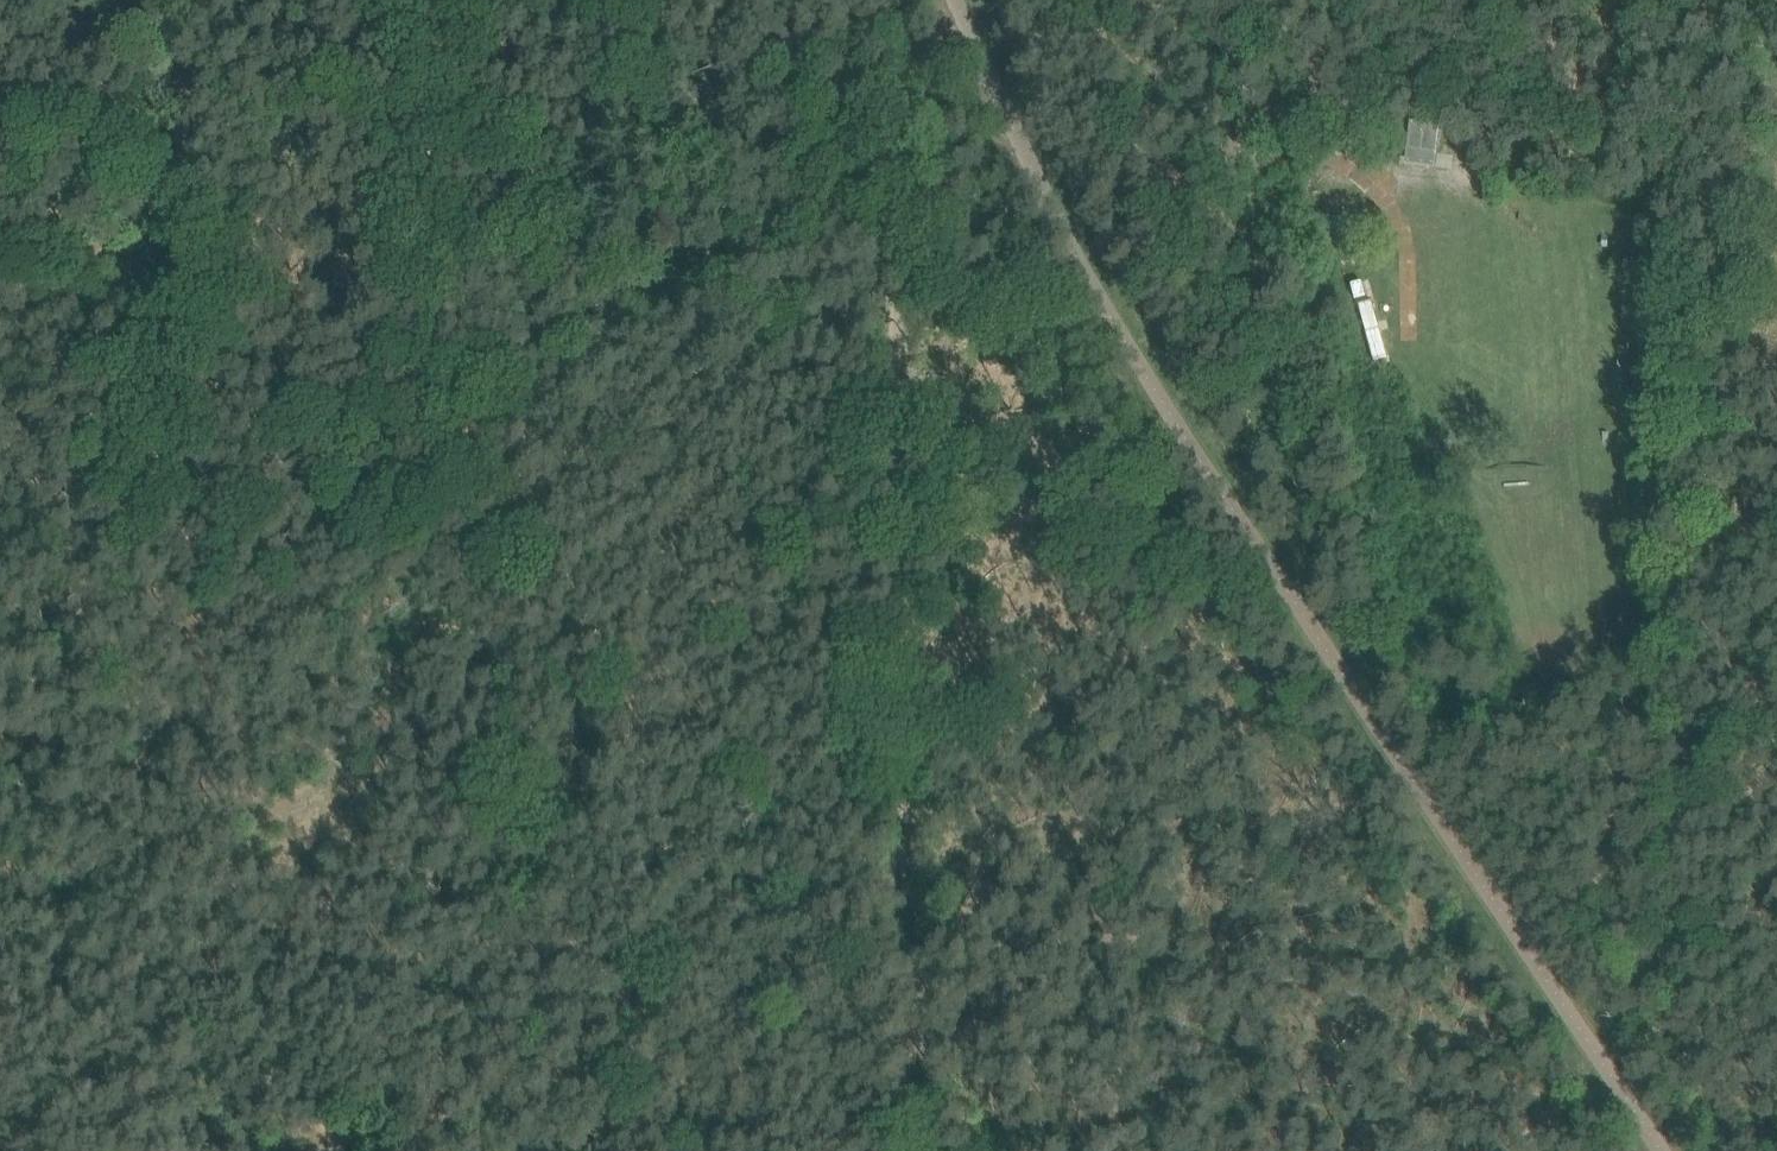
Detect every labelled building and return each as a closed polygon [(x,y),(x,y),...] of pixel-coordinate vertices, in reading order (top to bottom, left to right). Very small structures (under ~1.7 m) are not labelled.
[(1407,148),(1437,151),(1440,122),(1410,119),(1407,148)] [(180,241),(182,250),(201,248),(200,242),(195,243),(195,239),(180,241)] [(737,310),(724,316),(731,331),(744,324),(737,310)] [(582,677),(584,668),(576,666),(574,675),(582,677)]
